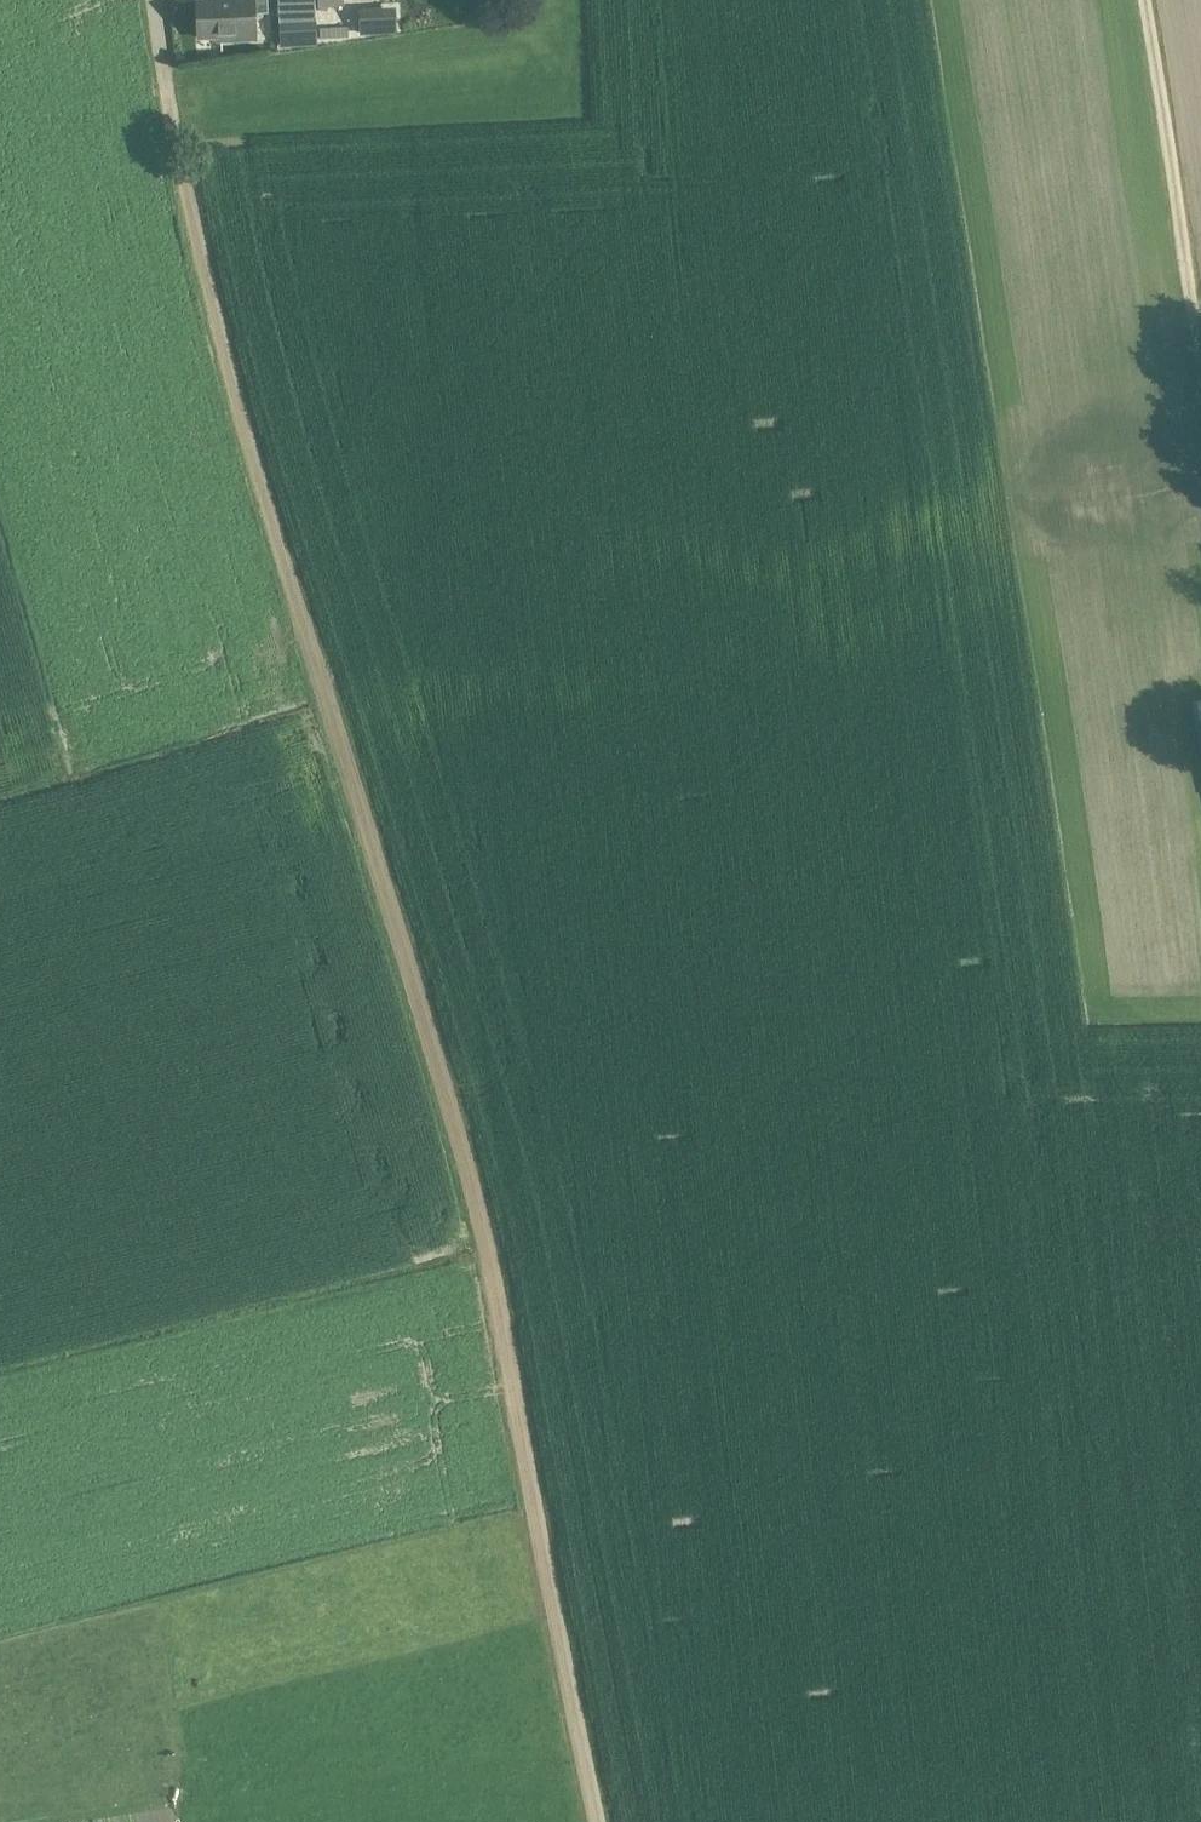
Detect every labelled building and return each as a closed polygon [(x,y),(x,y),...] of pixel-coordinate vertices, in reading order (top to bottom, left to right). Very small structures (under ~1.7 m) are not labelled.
[(200,40),(220,39),(220,44),(256,43),(255,16),(269,16),(269,0),(207,0),(207,3),(198,4),(200,40)] [(319,9),(344,8),(344,0),(318,0),(319,9)] [(317,21),(280,23),(281,47),(318,45),(317,21)] [(1192,700),(1200,743),(1200,699),(1192,700)]
